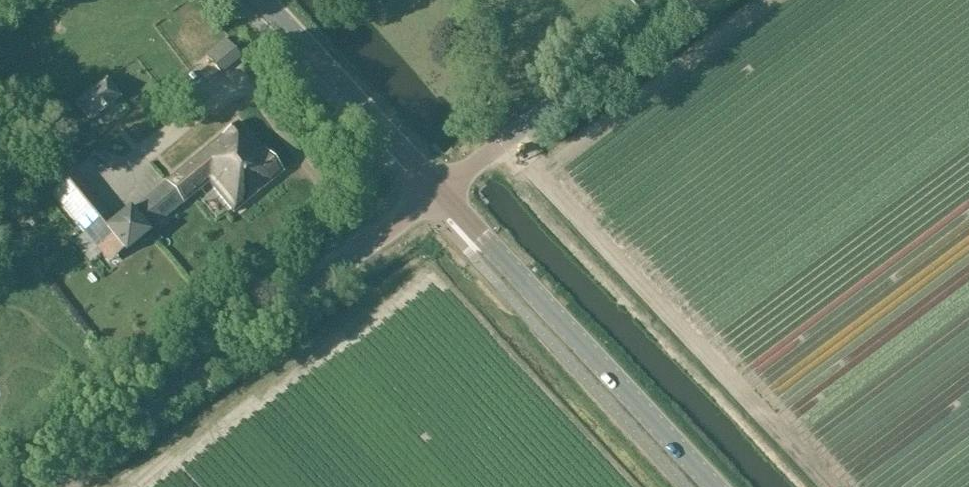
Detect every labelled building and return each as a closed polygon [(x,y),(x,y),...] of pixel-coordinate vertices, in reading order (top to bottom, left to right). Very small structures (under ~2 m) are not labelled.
[(239,58),(226,40),(207,55),(220,73),(239,58)] [(105,84),(76,106),(89,122),(117,101),(105,84)] [(74,177),(52,195),(105,259),(109,263),(123,252),(125,255),(150,235),(148,233),(183,204),(184,204),(199,191),(200,191),(200,190),(209,183),(233,212),(234,213),(235,212),(281,174),(283,173),(282,172),(281,172),(265,152),(262,154),(238,125),(235,127),(226,135),(131,212),(130,210),(113,224),(74,177)]
